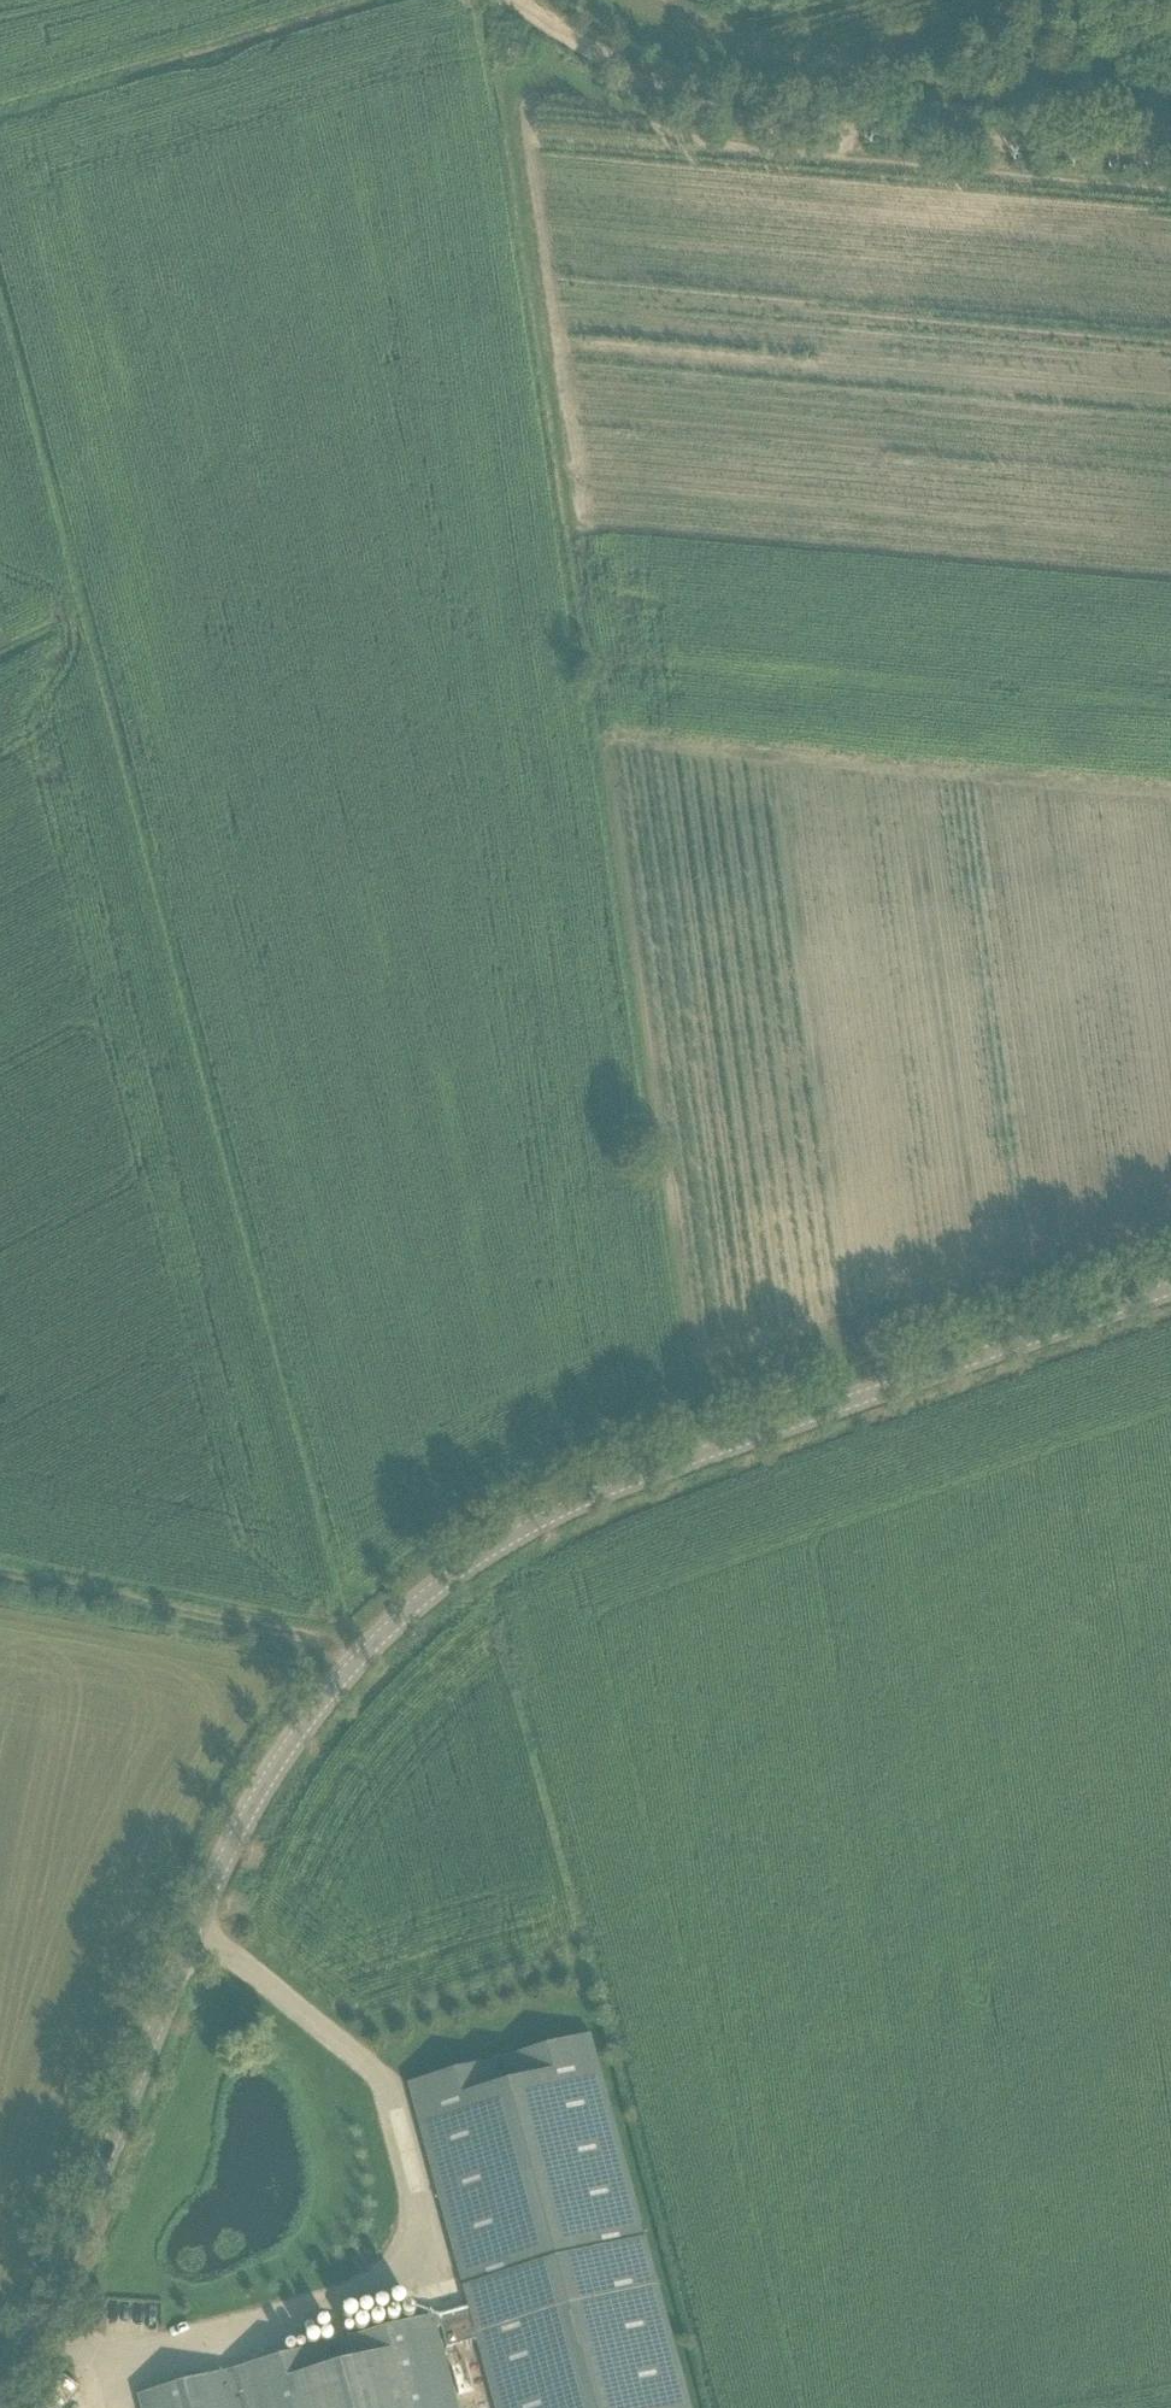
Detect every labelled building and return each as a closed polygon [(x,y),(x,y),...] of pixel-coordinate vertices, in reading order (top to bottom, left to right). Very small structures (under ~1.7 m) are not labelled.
[(408,2084),(468,2307),(432,2317),(435,2328),(440,2327),(446,2348),(476,2340),(494,2407),(689,2407),(588,2035),(408,2084)] [(137,2396),(140,2407),(456,2407),(435,2328),(432,2317),(137,2396)]
